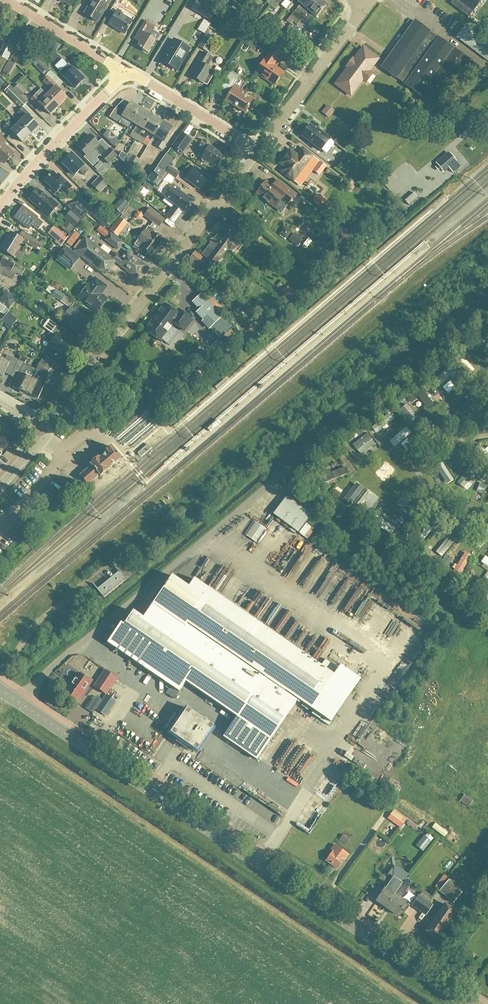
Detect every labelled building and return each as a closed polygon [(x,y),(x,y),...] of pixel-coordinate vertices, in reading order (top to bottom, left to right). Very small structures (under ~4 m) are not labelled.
[(92,0),(84,14),(98,22),(109,5),(101,0),(92,0)] [(193,8),(210,19),(218,6),(209,0),(198,0),(193,8)] [(289,10),(293,2),(289,0),(284,0),(282,5),(289,10)] [(321,0),(312,0),(306,7),(302,11),(296,18),(301,22),(310,11),(317,17),(327,5),(321,0)] [(451,3),(469,16),(481,0),(454,0),(451,3)] [(120,7),(109,24),(125,34),(136,17),(120,7)] [(292,14),(296,18),(302,11),(298,8),(292,14)] [(215,31),(218,26),(225,15),(219,12),(209,27),(215,31)] [(384,63),(381,67),(436,106),(469,60),(415,20),(391,52),(386,60),(384,63)] [(148,53),(153,45),(154,45),(156,42),(155,41),(156,40),(150,37),(154,31),(153,31),(155,27),(146,21),(135,39),(141,42),(138,47),(148,53)] [(466,25),(465,26),(457,37),(476,51),(487,60),(487,41),(485,39),(466,25)] [(297,42),(301,36),(289,28),(285,35),(297,42)] [(13,47),(19,37),(13,33),(7,43),(13,47)] [(206,34),(199,46),(209,52),(216,40),(206,34)] [(174,39),(161,61),(177,70),(190,49),(174,39)] [(269,54),(265,59),(256,72),(275,85),(284,72),(272,64),(282,49),(268,39),(261,49),(269,54)] [(351,95),(363,79),(365,80),(370,74),(369,71),(379,59),(363,47),(336,84),(351,95)] [(204,52),(197,64),(199,65),(192,76),(202,83),(202,82),(206,84),(214,72),(210,69),(207,67),(213,57),(204,52)] [(31,56),(29,59),(46,76),(47,74),(51,71),(34,54),(31,56)] [(75,89),(85,79),(73,68),(69,64),(60,73),(75,89)] [(228,70),(222,80),(232,87),(238,76),(228,70)] [(52,90),(47,95),(59,107),(67,99),(62,94),(64,92),(59,87),(52,79),(49,76),(44,82),(46,85),(52,90)] [(14,88),(21,97),(26,92),(18,84),(14,88)] [(19,95),(10,86),(4,91),(14,101),(19,95)] [(246,112),(252,101),(239,93),(241,90),(235,86),(226,101),(246,112)] [(51,115),(59,107),(47,95),(42,100),(36,94),(31,99),(39,108),(41,106),(51,115)] [(126,119),(132,123),(141,108),(131,103),(130,104),(124,114),(122,113),(116,109),(110,118),(117,122),(122,125),(126,119)] [(19,123),(31,135),(39,127),(29,117),(31,116),(22,108),(18,113),(24,118),(19,123)] [(137,126),(143,130),(152,115),(141,108),(132,123),(137,126)] [(147,138),(149,133),(155,136),(163,122),(152,115),(143,130),(141,134),(137,140),(143,144),(147,138)] [(24,143),(31,135),(19,123),(15,128),(9,122),(4,127),(13,135),(14,133),(24,143)] [(173,128),(163,122),(155,136),(160,140),(156,146),(162,150),(168,141),(166,140),(173,128)] [(310,125),(302,135),(321,150),(322,150),(327,154),(335,143),(330,139),(331,139),(322,132),(321,133),(310,125)] [(135,130),(134,130),(130,136),(137,140),(141,134),(143,130),(137,126),(135,130)] [(192,140),(182,133),(173,147),(184,153),(192,140)] [(5,164),(14,154),(3,144),(6,141),(0,135),(0,159),(5,164)] [(78,147),(88,157),(86,159),(94,166),(99,161),(96,159),(100,155),(109,164),(118,156),(111,149),(107,153),(100,145),(90,136),(78,147)] [(217,167),(224,154),(209,145),(208,147),(201,143),(198,149),(204,153),(201,158),(203,159),(202,160),(208,164),(209,162),(217,167)] [(298,156),(295,154),(290,150),(281,163),(285,166),(282,171),(294,181),(313,157),(303,149),(298,156)] [(450,152),(437,163),(445,171),(457,161),(450,152)] [(85,176),(90,171),(72,154),(62,164),(75,176),(80,171),(85,176)] [(140,161),(133,156),(127,166),(134,171),(140,161)] [(326,166),(319,161),(313,169),(319,174),(326,166)] [(176,179),(180,173),(170,166),(166,172),(176,179)] [(201,189),(210,177),(196,167),(193,170),(188,166),(184,172),(189,175),(187,179),(201,189)] [(168,174),(166,172),(159,167),(149,179),(156,185),(158,187),(164,178),(168,174)] [(66,194),(72,187),(59,175),(57,177),(53,173),(45,181),(56,193),(61,189),(66,194)] [(100,193),(109,184),(100,176),(91,185),(100,193)] [(154,187),(165,196),(173,185),(172,184),(164,178),(158,187),(156,185),(154,187)] [(273,187),(266,182),(257,193),(264,198),(275,207),(280,200),(287,205),(296,195),(278,181),(273,187)] [(165,196),(176,205),(166,217),(174,223),(183,210),(184,211),(191,201),(179,192),(180,190),(174,185),(173,185),(165,196)] [(48,217),(59,205),(51,198),(49,200),(37,189),(29,199),(41,210),(40,211),(48,217)] [(418,197),(415,193),(406,200),(409,205),(418,197)] [(86,195),(79,202),(89,212),(91,214),(97,208),(98,207),(86,195)] [(323,197),(318,204),(326,211),(331,203),(323,197)] [(122,211),(130,203),(126,199),(118,206),(122,211)] [(89,212),(79,202),(67,206),(82,219),(89,212)] [(39,230),(44,224),(37,219),(38,218),(31,213),(30,214),(22,208),(15,218),(30,229),(32,226),(39,230)] [(159,227),(165,220),(150,209),(145,216),(159,227)] [(237,210),(231,218),(244,228),(250,220),(237,210)] [(80,221),(71,212),(70,212),(65,218),(71,224),(65,230),(69,234),(80,221)] [(120,219),(110,231),(117,236),(127,224),(120,219)] [(337,222),(332,228),(350,241),(354,235),(337,222)] [(227,250),(227,249),(230,251),(234,251),(237,247),(237,243),(234,241),(239,234),(232,229),(226,225),(214,240),(227,250)] [(103,226),(98,230),(106,238),(110,233),(103,226)] [(162,239),(161,239),(162,238),(162,236),(158,232),(156,233),(155,234),(156,232),(149,226),(135,244),(142,250),(144,248),(151,253),(162,239)] [(61,247),(68,239),(54,227),(49,233),(58,241),(56,243),(61,247)] [(29,244),(32,239),(23,233),(19,238),(12,233),(6,243),(5,242),(0,249),(12,256),(16,249),(18,250),(24,241),(29,244)] [(106,240),(118,249),(123,243),(111,233),(106,240)] [(106,274),(115,262),(116,261),(112,258),(86,238),(76,251),(106,274)] [(227,250),(214,240),(203,255),(209,259),(208,259),(216,265),(227,250)] [(289,246),(297,251),(300,246),(292,242),(289,246)] [(70,270),(80,257),(67,247),(57,259),(70,270)] [(196,251),(190,259),(199,266),(205,259),(196,251)] [(116,261),(115,262),(118,264),(119,263),(127,269),(126,270),(130,273),(131,272),(137,276),(145,265),(127,252),(122,258),(115,253),(112,258),(116,261)] [(15,264),(12,271),(22,276),(25,269),(15,264)] [(327,279),(335,272),(329,265),(321,273),(327,279)] [(9,276),(13,278),(16,274),(0,266),(0,278),(3,273),(9,276)] [(88,286),(79,297),(98,311),(107,300),(100,295),(107,286),(95,278),(89,286),(88,286)] [(28,304),(37,296),(28,286),(19,293),(28,304)] [(289,286),(283,293),(289,298),(290,298),(296,304),(302,296),(295,291),(289,286)] [(49,288),(48,290),(48,292),(53,295),(52,296),(61,301),(65,295),(56,289),(56,290),(51,287),(50,289),(49,288)] [(12,293),(4,301),(10,308),(19,300),(12,293)] [(201,294),(194,301),(201,308),(197,311),(205,319),(203,320),(210,328),(222,317),(222,316),(219,313),(206,299),(201,294)] [(65,295),(61,301),(71,307),(75,302),(65,295)] [(82,334),(84,331),(85,332),(87,331),(90,328),(89,326),(88,325),(91,322),(82,315),(85,311),(88,312),(75,302),(71,308),(71,307),(62,320),(82,334)] [(153,320),(146,330),(161,341),(175,323),(184,330),(192,320),(178,309),(176,312),(165,304),(156,316),(155,318),(154,320),(153,320)] [(13,317),(9,322),(15,326),(18,320),(13,317)] [(51,343),(48,346),(53,350),(50,355),(61,363),(64,358),(74,345),(67,340),(63,337),(67,333),(57,326),(52,333),(56,336),(51,343)] [(180,330),(164,347),(171,353),(186,336),(180,330)] [(480,337),(472,346),(477,350),(485,341),(480,337)] [(3,376),(7,368),(12,370),(13,371),(18,360),(8,355),(5,360),(0,357),(0,375),(3,376)] [(56,363),(46,355),(38,364),(48,372),(56,363)] [(18,360),(13,371),(12,370),(10,376),(17,379),(13,387),(26,393),(32,378),(36,371),(31,369),(27,376),(24,375),(27,370),(23,368),(27,359),(21,356),(19,360),(18,360)] [(454,365),(437,380),(443,387),(461,372),(454,365)] [(32,378),(26,393),(38,399),(47,379),(43,377),(41,382),(32,378)] [(227,378),(216,387),(218,389),(229,380),(227,378)] [(394,412),(377,424),(383,433),(396,425),(392,419),(397,416),(394,412)] [(143,418),(118,434),(124,443),(142,432),(138,427),(145,422),(143,418)] [(211,431),(221,423),(220,422),(219,421),(209,429),(210,430),(211,431)] [(394,436),(401,431),(397,427),(391,432),(394,436)] [(351,435),(353,440),(365,434),(362,429),(351,435)] [(354,443),(359,449),(373,439),(369,433),(354,443)] [(148,444),(138,453),(141,457),(152,448),(148,444)] [(108,452),(104,456),(112,466),(121,458),(114,450),(111,447),(107,450),(108,452)] [(95,461),(105,473),(109,469),(112,466),(104,456),(100,459),(99,457),(95,461)] [(92,465),(88,469),(96,477),(99,474),(101,476),(105,473),(95,461),(91,464),(92,465)] [(462,486),(470,490),(479,472),(471,468),(462,486)] [(88,469),(81,475),(88,484),(96,477),(88,469)] [(325,473),(328,480),(337,476),(334,470),(325,473)] [(343,490),(353,501),(366,489),(359,482),(354,487),(350,484),(343,490)] [(369,490),(363,498),(374,506),(380,497),(369,490)] [(273,514),(298,532),(311,515),(307,512),(310,508),(290,494),(287,498),(286,497),(273,514)] [(387,523),(392,527),(397,521),(385,511),(376,523),(383,528),(387,523)] [(241,539),(248,543),(257,531),(250,526),(241,539)] [(418,534),(422,540),(435,532),(431,526),(418,534)] [(452,534),(433,553),(440,560),(459,542),(452,534)] [(467,552),(454,573),(461,577),(474,556),(467,552)] [(104,597),(126,580),(119,571),(97,589),(104,597)] [(121,623),(108,643),(172,686),(167,693),(175,698),(186,681),(237,715),(224,735),(259,758),(272,738),(299,698),(313,707),(336,673),(322,664),(194,578),(189,587),(172,575),(143,618),(133,611),(124,624),(121,623)] [(105,670),(99,679),(95,686),(100,690),(106,694),(117,678),(105,670)] [(366,671),(356,683),(360,687),(370,674),(366,671)] [(86,678),(78,673),(64,693),(77,702),(93,680),(87,676),(86,678)] [(123,697),(126,691),(116,685),(112,692),(123,697)] [(467,700),(473,692),(468,689),(462,696),(467,700)] [(214,726),(187,708),(170,733),(180,739),(179,741),(186,747),(188,745),(197,751),(214,726)] [(360,743),(369,730),(364,727),(356,739),(360,743)] [(374,744),(379,748),(386,737),(381,733),(374,744)] [(290,743),(309,752),(313,744),(294,735),(290,743)] [(318,799),(320,806),(328,804),(327,797),(318,799)] [(407,819),(394,810),(388,818),(401,828),(407,819)] [(431,841),(424,836),(417,845),(424,850),(431,841)] [(338,869),(348,854),(335,845),(332,850),(333,851),(326,860),(338,869)] [(385,888),(377,901),(387,907),(403,883),(394,877),(386,888),(385,888)] [(403,883),(387,907),(398,915),(402,909),(406,911),(410,905),(406,903),(406,902),(401,899),(412,882),(406,878),(403,883)] [(463,891),(452,882),(449,880),(440,891),(453,903),(463,891)] [(433,905),(419,895),(413,904),(427,914),(433,905)] [(436,918),(447,925),(456,911),(446,904),(436,918)] [(427,931),(437,939),(447,925),(436,918),(427,931)]
